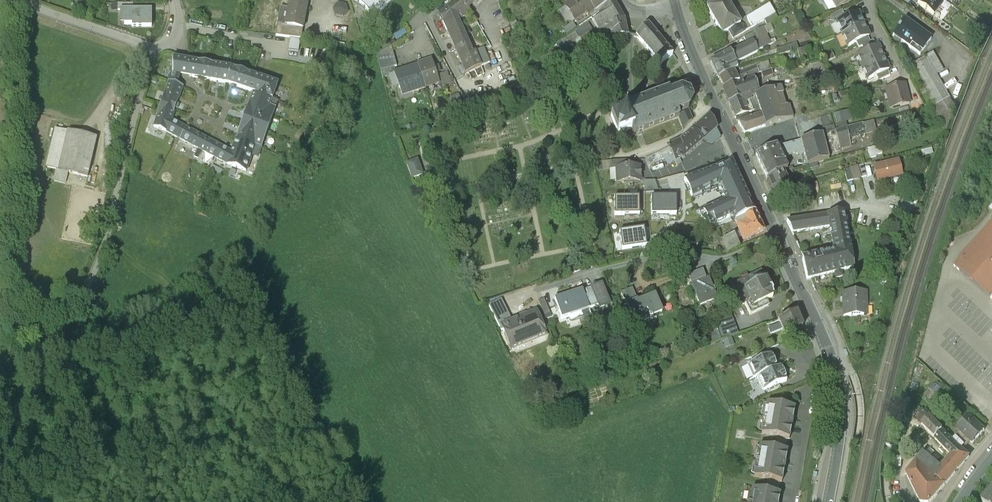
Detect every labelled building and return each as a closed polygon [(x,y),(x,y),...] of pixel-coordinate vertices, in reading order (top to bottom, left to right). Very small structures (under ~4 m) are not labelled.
[(86,0),(76,0),(77,11),(89,10),(89,5),(86,5),(86,0)] [(286,7),(280,6),(276,35),(302,39),(308,0),(287,0),(286,7)] [(376,17),(391,0),(357,0),(376,17)] [(450,2),(458,18),(471,9),(469,4),(465,0),(454,0),(450,2)] [(594,10),(587,0),(572,0),(573,1),(563,8),(573,22),(586,12),(588,15),(594,10)] [(594,10),(608,0),(587,0),(594,10)] [(618,8),(613,0),(599,10),(602,15),(618,8)] [(724,36),(730,31),(735,39),(766,21),(769,25),(781,17),(773,4),(739,20),(727,0),(705,0),(724,36)] [(916,9),(933,19),(944,3),(939,0),(922,0),(916,9)] [(450,2),(436,11),(445,30),(460,23),(458,18),(450,2)] [(624,19),(618,8),(602,15),(594,20),(603,37),(605,36),(613,32),(610,26),(624,19)] [(151,10),(124,10),(124,25),(132,25),(132,27),(151,27),(151,10)] [(837,22),(843,35),(865,24),(859,11),(837,22)] [(627,35),(624,19),(610,26),(613,32),(605,36),(617,37),(627,35)] [(922,31),(906,20),(895,36),(911,47),(922,31)] [(460,23),(445,30),(454,51),(470,43),(460,23)] [(590,24),(564,39),(570,50),(596,35),(590,24)] [(843,35),(850,48),(872,37),(865,24),(843,35)] [(647,25),(635,35),(660,64),(672,54),(647,25)] [(732,51),(738,62),(776,43),(767,27),(746,38),(748,43),(732,51)] [(299,49),(301,40),(292,38),(291,48),(299,49)] [(470,43),(454,51),(466,74),(468,73),(481,67),(474,52),(470,43)] [(802,49),(800,43),(780,49),(781,55),(802,49)] [(391,46),(377,56),(380,71),(397,65),(391,46)] [(853,58),(859,70),(884,58),(878,46),(853,58)] [(484,48),(474,52),(481,67),(483,66),(490,63),(484,48)] [(808,50),(801,52),(803,63),(810,61),(808,50)] [(732,51),(713,61),(721,78),(739,66),(738,62),(732,51)] [(417,63),(426,88),(440,84),(431,58),(417,63)] [(859,70),(866,83),(890,71),(884,58),(859,70)] [(230,69),(211,65),(183,61),(178,60),(178,59),(172,59),(172,73),(153,127),(165,131),(227,164),(246,171),(252,155),(258,157),(278,102),(272,99),(277,85),(230,69)] [(938,106),(953,97),(930,59),(915,68),(938,106)] [(417,63),(393,72),(402,97),(426,88),(417,63)] [(481,67),(468,73),(473,83),(487,76),(483,66),(481,67)] [(735,69),(721,78),(727,86),(756,76),(761,73),(759,66),(738,74),(735,69)] [(727,86),(724,87),(730,103),(750,95),(751,99),(763,95),(756,76),(727,86)] [(364,80),(360,85),(365,88),(369,83),(364,80)] [(909,84),(891,89),(896,108),(914,104),(909,84)] [(760,106),(764,115),(782,108),(778,99),(787,96),(784,87),(763,95),(751,99),(755,108),(760,106)] [(669,90),(623,107),(625,112),(632,129),(634,134),(679,117),(683,128),(692,120),(688,109),(692,102),(689,93),(681,90),(670,94),(669,90)] [(730,103),(738,116),(756,110),(755,108),(751,99),(750,95),(730,103)] [(764,115),(740,123),(745,134),(795,117),(791,105),(782,108),(764,115)] [(632,129),(625,112),(610,118),(617,135),(632,129)] [(824,118),(828,135),(839,133),(835,115),(824,118)] [(687,136),(668,148),(654,155),(645,159),(648,165),(671,153),(675,161),(683,157),(703,139),(716,127),(709,116),(687,136)] [(828,135),(778,148),(784,160),(806,151),(808,160),(854,148),(851,141),(869,137),(866,125),(839,133),(828,135)] [(716,127),(703,139),(704,142),(713,145),(720,137),(716,127)] [(99,138),(56,128),(46,167),(89,177),(89,175),(93,176),(95,169),(92,168),(92,164),(97,164),(100,153),(96,152),(99,138)] [(870,149),(872,159),(884,156),(881,146),(870,149)] [(778,148),(754,160),(765,184),(786,173),(790,171),(784,160),(778,148)] [(417,160),(406,164),(412,179),(423,175),(417,160)] [(716,222),(732,214),(740,211),(738,205),(750,200),(731,161),(715,168),(684,180),(692,197),(718,184),(726,200),(699,212),(701,217),(716,222)] [(903,164),(876,170),(880,185),(907,178),(903,164)] [(616,169),(617,182),(625,182),(625,183),(632,183),(632,182),(640,181),(639,167),(628,168),(616,169)] [(854,168),(855,180),(863,180),(862,167),(854,168)] [(850,180),(855,178),(852,170),(847,171),(850,180)] [(786,173),(765,184),(771,196),(793,186),(786,173)] [(639,197),(614,198),(614,216),(639,215),(639,197)] [(676,197),(651,197),(651,215),(676,214),(676,197)] [(732,214),(735,220),(755,211),(750,200),(738,205),(740,211),(732,214)] [(917,208),(905,203),(897,225),(909,230),(917,208)] [(830,228),(832,239),(855,234),(849,207),(826,213),(830,228)] [(755,211),(735,220),(744,239),(764,231),(755,211)] [(809,217),(813,232),(830,228),(826,213),(809,217)] [(789,222),(792,237),(813,232),(809,217),(789,222)] [(991,299),(991,224),(953,267),(991,300),(991,299)] [(644,228),(619,232),(622,250),(646,246),(644,228)] [(734,233),(721,239),(727,251),(739,246),(734,233)] [(855,234),(832,239),(837,258),(860,252),(855,234)] [(837,258),(807,265),(812,284),(865,272),(860,252),(837,258)] [(751,308),(773,297),(761,271),(745,279),(749,288),(743,291),(751,308)] [(584,279),(588,290),(605,283),(601,272),(584,279)] [(710,280),(693,287),(702,308),(720,301),(710,280)] [(602,288),(583,294),(589,313),(608,307),(602,288)] [(622,294),(637,327),(664,315),(657,298),(640,306),(632,290),(622,294)] [(583,294),(555,303),(561,322),(589,313),(583,294)] [(867,295),(844,294),(843,322),(866,322),(867,295)] [(501,301),(490,307),(499,326),(511,321),(501,301)] [(511,321),(499,326),(510,353),(547,338),(536,311),(511,321)] [(798,312),(780,321),(783,326),(771,332),(773,337),(784,331),(787,336),(792,334),(805,327),(798,312)] [(726,330),(706,337),(710,348),(730,341),(726,330)] [(795,340),(792,334),(787,336),(775,342),(778,349),(795,340)] [(750,357),(753,362),(769,355),(768,352),(767,350),(750,357)] [(777,368),(771,354),(769,355),(753,362),(747,365),(753,379),(757,377),(777,368)] [(787,380),(781,367),(777,368),(757,377),(763,391),(768,389),(779,384),(787,380)] [(779,384),(768,389),(770,394),(781,390),(780,387),(779,384)] [(782,399),(780,405),(792,407),(793,401),(782,399)] [(789,438),(794,408),(792,407),(780,405),(767,403),(761,434),(775,436),(787,438),(789,438)] [(951,456),(958,448),(955,445),(952,441),(922,411),(914,418),(951,456)] [(970,416),(958,430),(960,432),(969,441),(972,443),(985,430),(970,416)] [(969,441),(960,432),(952,441),(955,445),(958,448),(961,450),(969,441)] [(782,481),(787,450),(785,450),(773,448),(759,445),(754,476),(768,479),(780,481),(782,481)] [(907,474),(920,501),(930,501),(947,482),(959,468),(969,457),(961,450),(958,448),(951,456),(944,465),(940,463),(937,467),(923,455),(907,474)] [(777,493),(779,487),(767,485),(766,491),(777,493)] [(780,493),(777,493),(766,491),(752,488),(750,501),(778,501),(780,493)] [(983,501),(991,501),(991,492),(983,501)]
